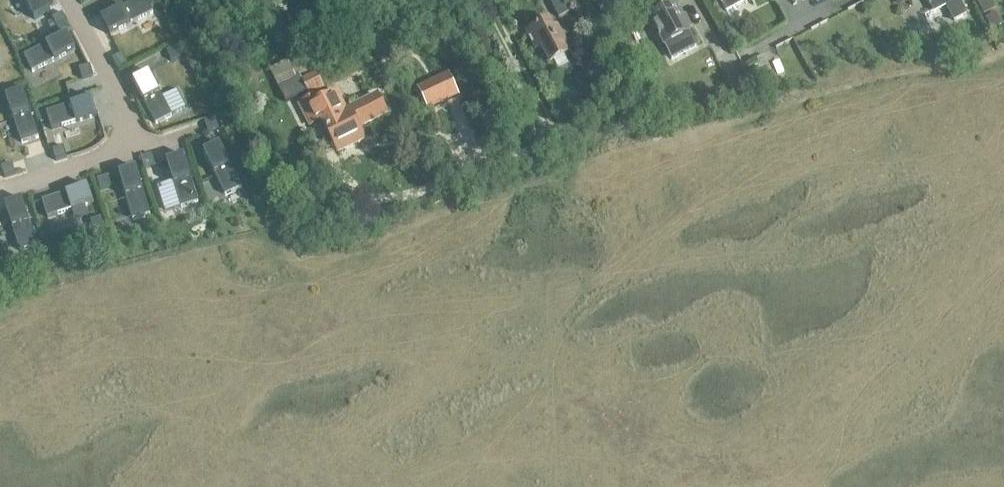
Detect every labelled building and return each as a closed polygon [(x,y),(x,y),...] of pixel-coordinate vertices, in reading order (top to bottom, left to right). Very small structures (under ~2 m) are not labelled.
[(37,20),(53,12),(47,0),(27,0),(37,20)] [(104,19),(112,34),(155,11),(149,0),(139,0),(104,19)] [(725,12),(748,0),(718,0),(725,12)] [(965,15),(957,0),(927,0),(933,13),(945,7),(953,22),(965,15)] [(648,20),(663,48),(688,35),(673,6),(648,20)] [(285,39),(297,34),(288,17),(277,23),(285,39)] [(628,28),(633,37),(651,26),(646,17),(628,28)] [(567,31),(556,36),(549,22),(526,34),(535,52),(540,49),(549,66),(571,55),(570,54),(577,50),(572,41),(565,44),(562,38),(569,35),(567,31)] [(70,33),(26,56),(35,72),(78,48),(70,33)] [(298,63),(297,63),(293,55),(288,57),(297,77),(278,88),(286,103),(307,92),(310,97),(324,89),(316,73),(302,80),(300,77),(303,75),(301,70),(302,70),(298,63)] [(134,80),(157,124),(173,115),(150,72),(134,80)] [(8,97),(24,143),(41,138),(25,91),(8,97)] [(377,99),(344,115),(335,96),(319,104),(316,98),(299,107),(310,128),(321,123),(336,153),(363,140),(358,130),(386,116),(377,99)] [(95,97),(48,112),(53,129),(100,114),(95,97)] [(205,152),(226,197),(242,189),(221,145),(205,152)] [(169,160),(183,208),(200,203),(186,156),(169,160)] [(120,173),(133,220),(151,215),(138,168),(120,173)] [(90,186),(44,201),(49,218),(96,203),(90,186)] [(7,205),(21,252),(38,247),(24,200),(7,205)]
